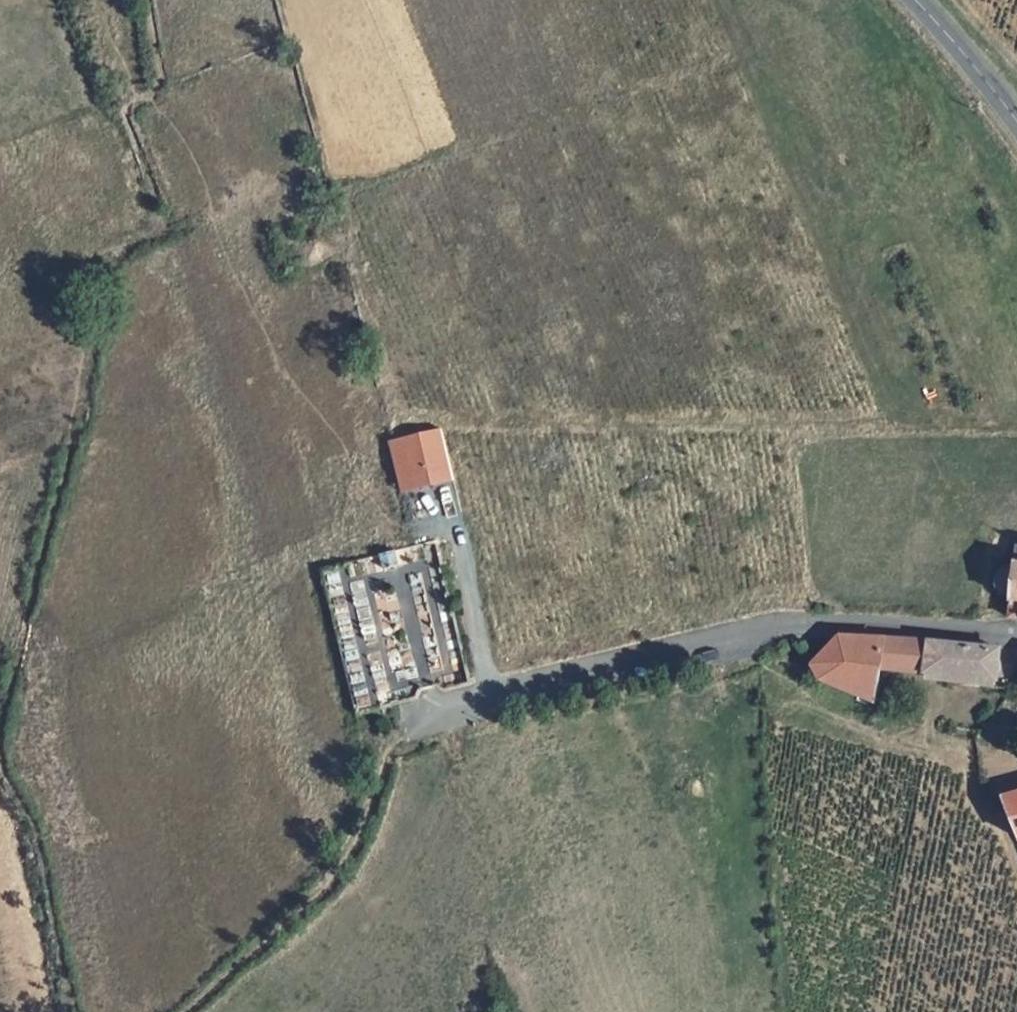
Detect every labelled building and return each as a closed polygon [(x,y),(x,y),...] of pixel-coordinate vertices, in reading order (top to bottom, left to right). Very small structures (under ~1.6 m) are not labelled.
[(448,430),(393,442),(394,444),(399,468),(417,464),(423,488),(460,481),(451,442),(448,430)] [(417,464),(399,468),(405,493),(423,488),(417,464)] [(1006,569),(1000,571),(996,575),(993,580),(991,585),(990,590),(992,596),(994,601),(999,605),(1003,607),(1009,609),(1008,622),(1016,622),(1016,569),(1006,569)] [(993,680),(1006,649),(970,642),(847,638),(815,670),(824,717),(884,722),(888,675),(993,680)]
